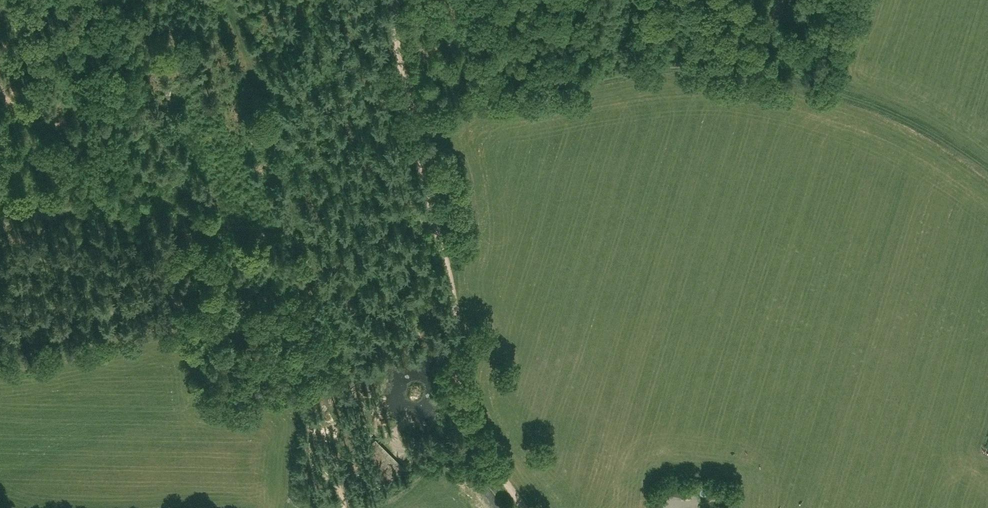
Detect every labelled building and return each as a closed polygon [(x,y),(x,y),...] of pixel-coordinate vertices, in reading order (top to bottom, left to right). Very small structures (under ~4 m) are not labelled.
[(404,471),(376,441),(359,456),(385,486),(404,471)]
